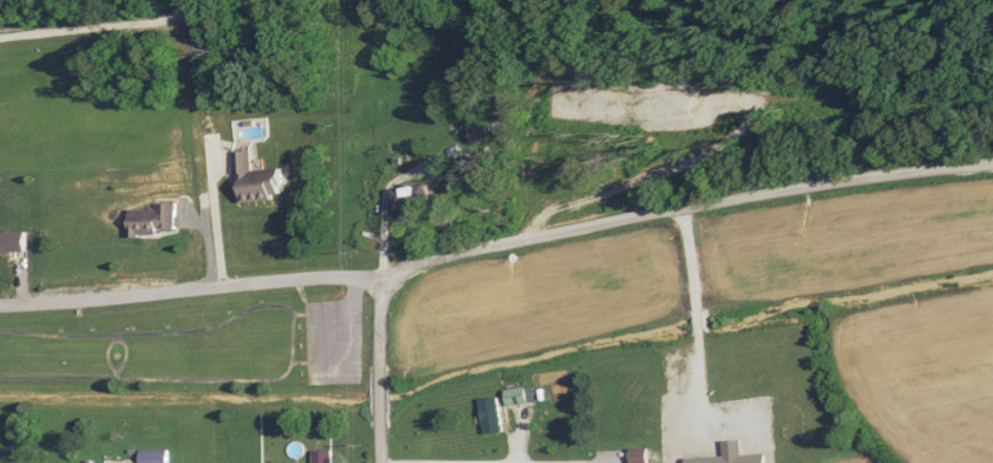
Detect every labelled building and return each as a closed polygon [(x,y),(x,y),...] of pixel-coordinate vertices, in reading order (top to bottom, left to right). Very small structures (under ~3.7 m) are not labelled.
[(469,129),(475,143),(489,137),(483,123),(469,129)] [(249,201),(292,198),(290,168),(256,170),(255,151),(235,152),(236,175),(248,174),(249,201)] [(157,209),(131,209),(131,236),(163,236),(163,230),(177,230),(177,203),(157,203),(157,209)] [(31,252),(31,231),(0,231),(0,252),(31,252)] [(536,403),(534,387),(506,390),(507,406),(536,403)] [(504,432),(500,398),(480,400),(485,434),(504,432)] [(688,462),(772,462),(771,455),(745,455),(745,441),(727,441),(727,457),(688,459),(688,462)] [(651,449),(631,449),(631,462),(651,462),(651,449)] [(142,450),(142,462),(169,462),(169,450),(142,450)] [(315,462),(334,462),(334,450),(315,450),(315,462)]
